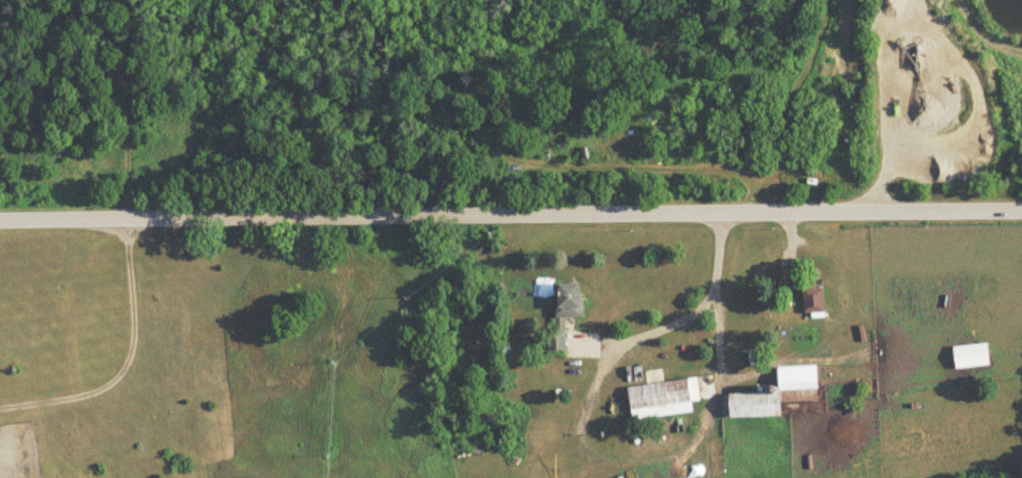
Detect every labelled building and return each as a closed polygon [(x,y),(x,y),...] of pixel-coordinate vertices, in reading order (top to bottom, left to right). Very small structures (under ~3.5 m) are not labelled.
[(563,317),(579,317),(579,283),(550,283),(550,351),(563,351),(563,317)] [(801,288),(801,313),(822,312),(821,288),(801,288)] [(952,369),(987,366),(985,344),(950,347),(952,369)] [(778,416),(777,390),(815,389),(814,365),(775,366),(775,392),(725,393),(725,417),(778,416)] [(698,400),(695,378),(625,386),(629,419),(691,412),(689,401),(698,400)]
